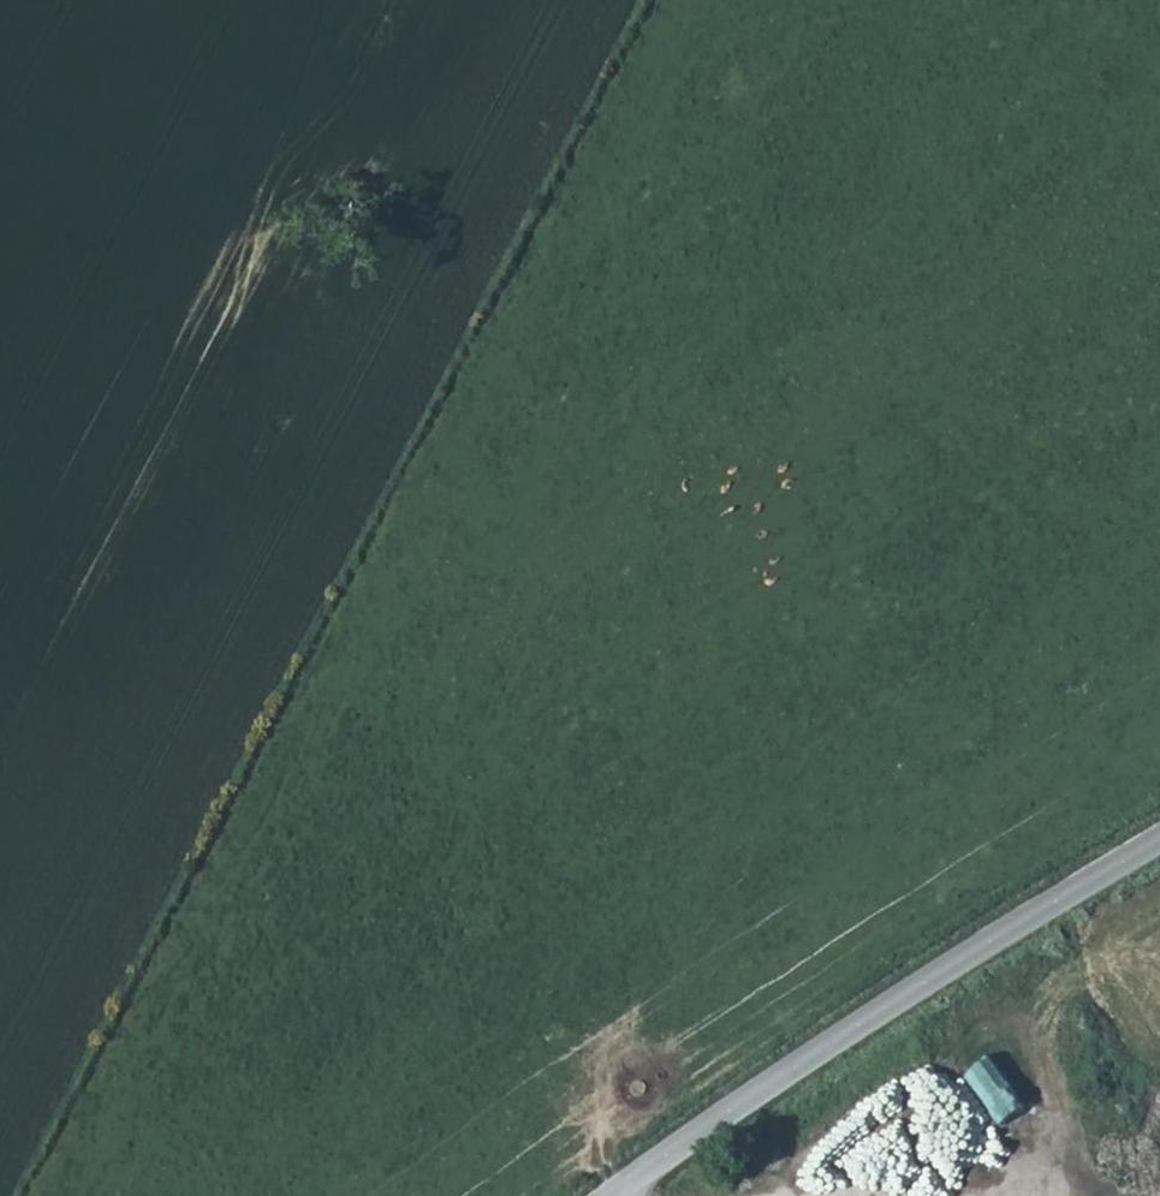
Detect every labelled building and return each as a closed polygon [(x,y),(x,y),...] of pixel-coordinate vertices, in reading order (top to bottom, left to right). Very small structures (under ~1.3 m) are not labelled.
[(969,1077),(1009,1117),(1029,1097),(989,1057),(969,1077)]
